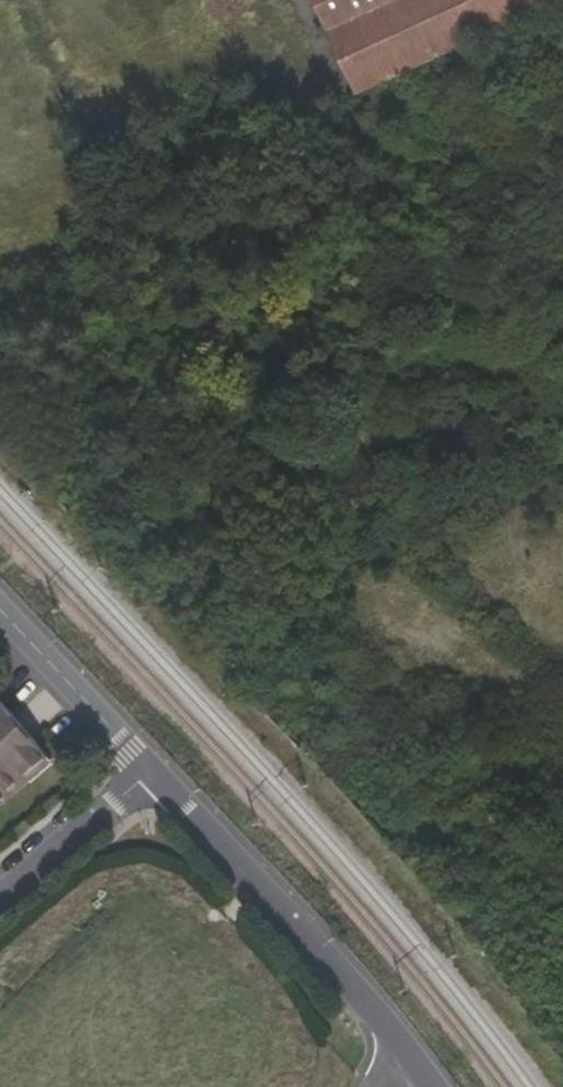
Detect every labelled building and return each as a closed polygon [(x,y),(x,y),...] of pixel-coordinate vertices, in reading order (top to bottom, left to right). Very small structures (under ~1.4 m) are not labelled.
[(359,90),(552,0),(318,0),(359,90)] [(1,793),(6,800),(30,778),(29,776),(50,757),(0,700),(0,794),(1,793)] [(34,782),(55,764),(50,757),(29,776),(30,778),(34,782)]
